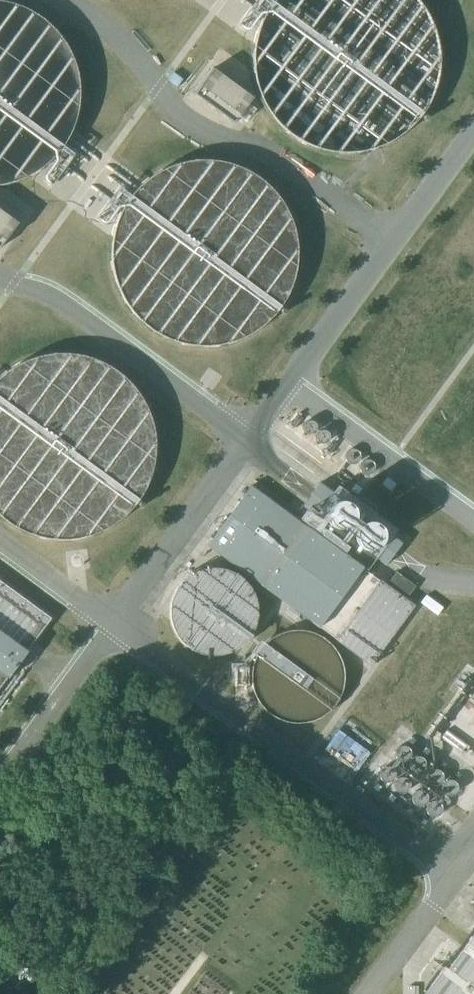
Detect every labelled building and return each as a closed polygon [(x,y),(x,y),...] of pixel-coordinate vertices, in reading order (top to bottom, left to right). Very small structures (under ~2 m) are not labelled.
[(212,68),(193,94),(234,124),(239,117),(249,104),(253,98),(250,95),(233,83),(212,68)] [(18,223),(0,209),(0,248),(18,223)] [(396,484),(386,476),(383,481),(381,484),(390,491),(396,484)] [(313,512),(336,529),(386,565),(389,561),(398,548),(402,543),(401,542),(370,520),(344,501),(340,498),(319,483),(317,486),(316,487),(307,500),(303,505),(313,512)] [(207,544),(206,545),(207,546),(229,562),(280,599),(289,606),(305,618),(318,627),(319,627),(356,655),(371,665),(407,616),(414,606),(390,588),(362,568),(332,545),(329,543),(309,528),(308,529),(307,528),(250,486),(248,489),(227,517),(207,544)] [(51,618),(0,581),(0,688),(51,618)] [(397,731),(360,785),(433,834),(470,781),(397,731)] [(472,937),(464,947),(448,969),(446,968),(445,966),(444,966),(430,986),(424,993),(473,993),(473,933),(472,937)]
